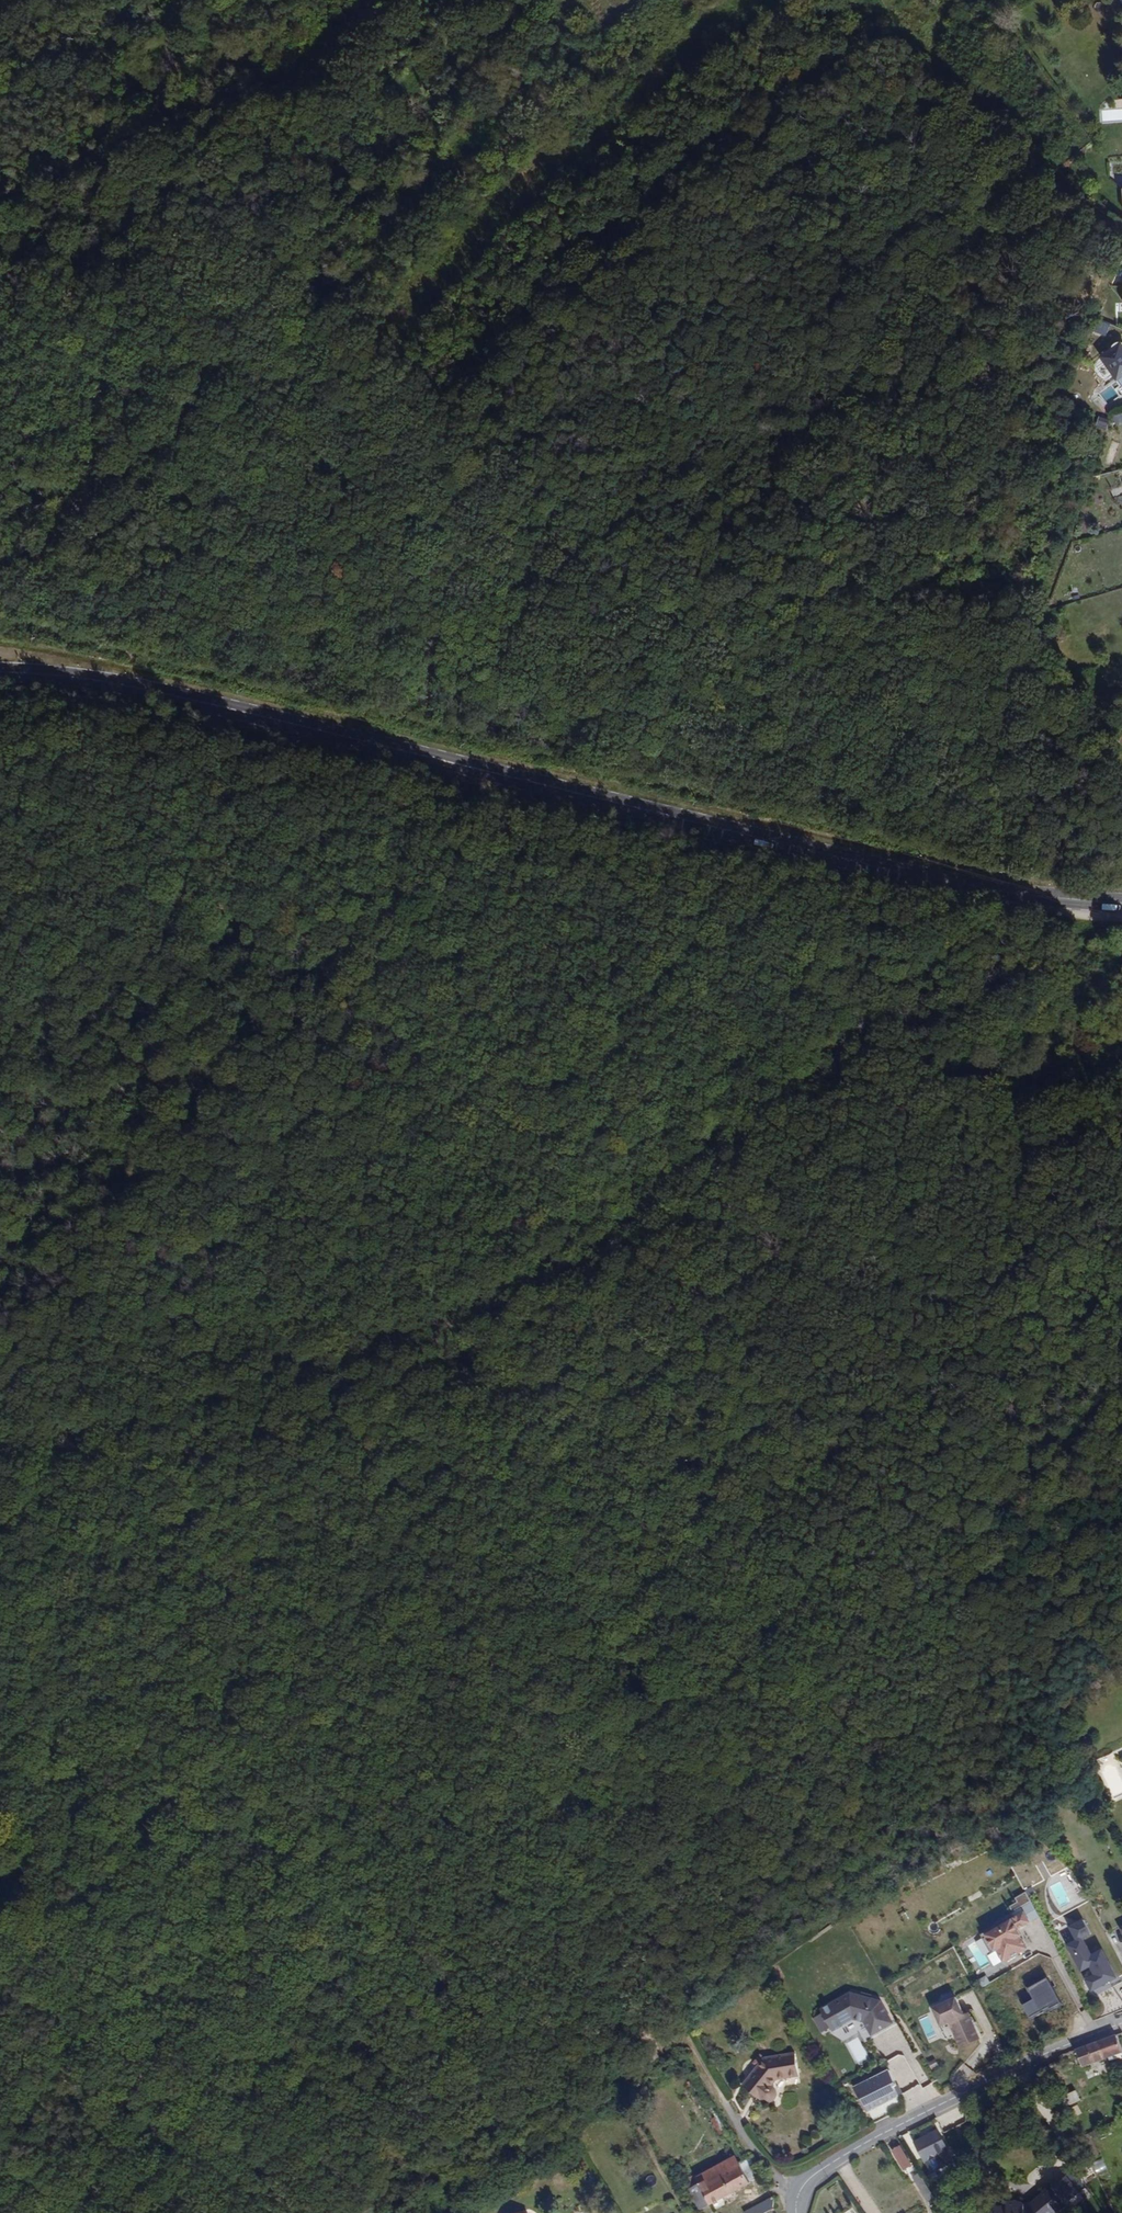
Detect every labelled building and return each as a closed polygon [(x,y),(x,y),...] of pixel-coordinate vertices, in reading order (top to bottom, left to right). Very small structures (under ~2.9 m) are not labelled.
[(1098,320),(1094,331),(1105,335),(1109,325),(1098,320)] [(1121,338),(1097,355),(1114,380),(1119,378),(1121,383),(1121,340),(1121,338)] [(1106,404),(1118,396),(1110,384),(1098,393),(1106,404)] [(1113,861),(1103,861),(1102,876),(1112,876),(1113,861)] [(1112,876),(1102,876),(1102,896),(1111,895),(1112,876)] [(1027,1922),(1022,1912),(981,1934),(992,1954),(995,1953),(1001,1962),(1025,1949),(1014,1929),(1027,1922)] [(1089,1934),(1082,1919),(1066,1928),(1074,1942),(1066,1947),(1080,1973),(1088,1969),(1093,1977),(1084,1982),(1091,1995),(1120,1980),(1102,1947),(1089,1954),(1081,1938),(1089,1934)] [(937,1974),(931,1977),(940,1997),(947,1993),(937,1974)] [(977,1979),(980,1987),(989,1984),(986,1976),(977,1979)] [(1059,2002),(1046,1979),(1026,1990),(1032,2000),(1021,2006),(1029,2019),(1059,2002)] [(871,2036),(892,2024),(882,2002),(850,1993),(818,2008),(832,2032),(852,2020),(862,2023),(871,2036)] [(938,2022),(957,2013),(952,2004),(933,2013),(938,2022)] [(967,2036),(957,2013),(938,2022),(931,2026),(941,2048),(967,2036)] [(1110,2056),(1121,2051),(1121,2035),(1121,2031),(1103,2038),(1110,2056)] [(1103,2038),(1082,2045),(1089,2063),(1110,2056),(1103,2038)] [(798,2076),(795,2052),(759,2056),(740,2090),(757,2100),(767,2104),(775,2101),(776,2095),(774,2089),(773,2086),(777,2081),(798,2076)] [(1074,2076),(1054,2085),(1062,2101),(1082,2092),(1074,2076)] [(949,2146),(940,2129),(921,2140),(930,2157),(949,2146)] [(914,2165),(904,2147),(898,2150),(908,2169),(914,2165)] [(759,2181),(749,2164),(735,2170),(732,2165),(709,2178),(720,2199),(725,2206),(761,2185),(759,2181)] [(720,2199),(709,2178),(701,2182),(713,2203),(720,2199)] [(929,2183),(924,2186),(930,2196),(934,2193),(929,2183)] [(936,2212),(943,2209),(934,2193),(930,2196),(924,2186),(922,2188),(936,2212)] [(1075,2187),(1060,2195),(1059,2193),(1049,2200),(1049,2202),(1039,2208),(1034,2208),(1034,2206),(1033,2205),(1029,2205),(1027,2203),(1008,2203),(1007,2207),(994,2207),(994,2212),(1074,2212),(1087,2206),(1075,2187)] [(785,2199),(762,2212),(786,2212),(787,2212),(785,2199)]
